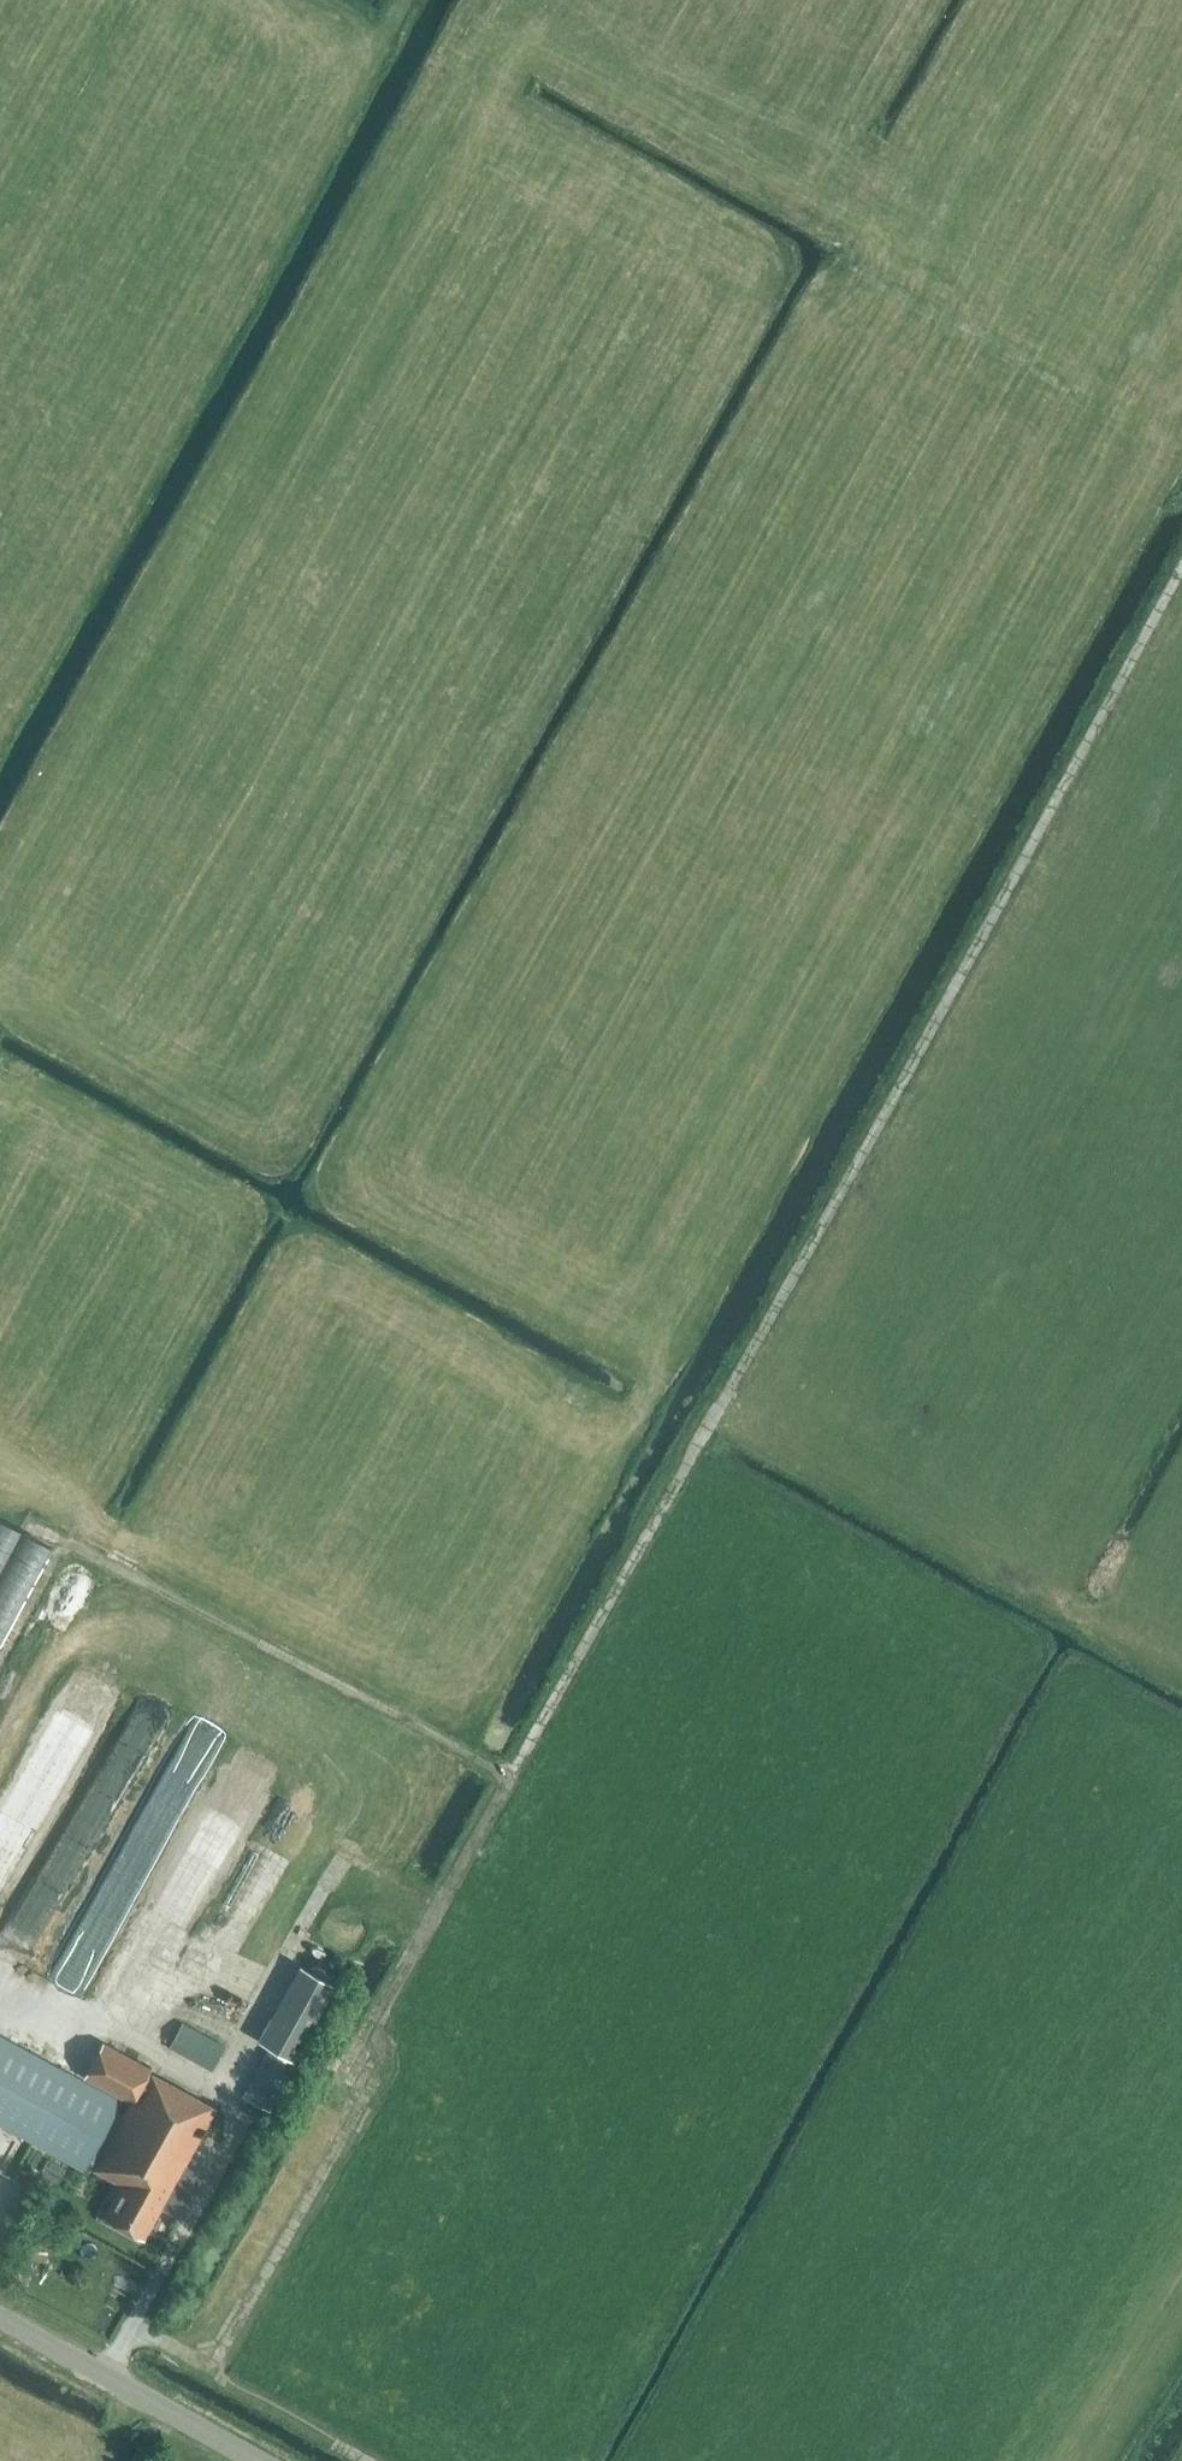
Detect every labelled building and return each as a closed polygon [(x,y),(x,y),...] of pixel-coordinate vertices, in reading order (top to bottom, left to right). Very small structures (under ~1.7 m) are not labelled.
[(0,1518),(0,1639),(51,1545),(0,1518)] [(101,1782),(136,1784),(138,1749),(135,1749),(136,1733),(140,1733),(140,1721),(159,1722),(160,1703),(136,1702),(135,1729),(120,1728),(119,1750),(103,1749),(101,1782)] [(292,2060),(334,1985),(298,1965),(256,2040),(292,2060)] [(209,2071),(223,2046),(182,2022),(167,2048),(209,2071)] [(200,2174),(183,2165),(214,2108),(147,2071),(149,2068),(101,2042),(82,2076),(129,2101),(121,2115),(114,2111),(119,2101),(0,2037),(0,2125),(82,2170),(87,2160),(94,2164),(92,2169),(118,2183),(114,2193),(114,2196),(103,2216),(141,2237),(158,2205),(177,2215),(200,2174)] [(269,2111),(294,2064),(266,2049),(241,2095),(269,2111)]
